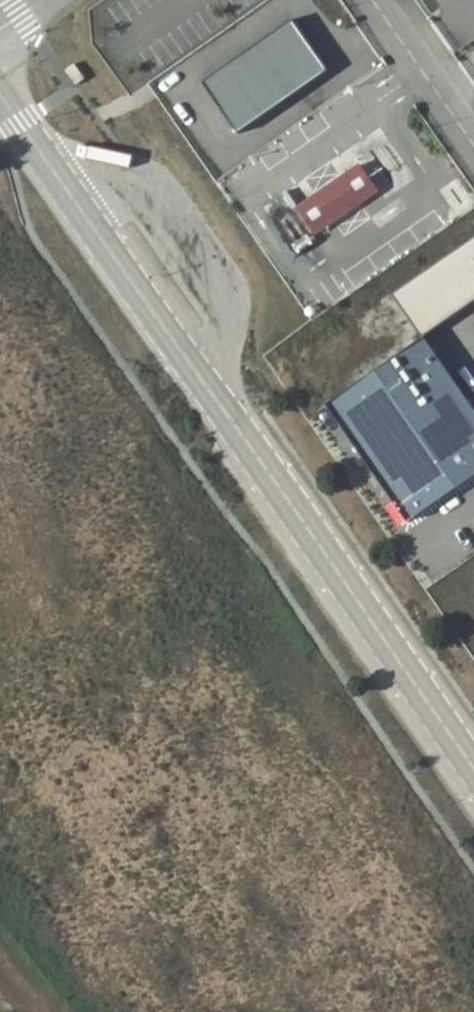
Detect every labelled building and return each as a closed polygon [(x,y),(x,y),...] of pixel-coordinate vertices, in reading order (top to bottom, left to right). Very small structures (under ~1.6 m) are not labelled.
[(332,71),(294,22),(206,83),(241,133),(332,71)] [(74,64),(65,70),(76,85),(85,78),(74,64)] [(357,170),(302,207),(318,231),(373,193),(357,170)] [(397,293),(425,333),(473,299),(473,239),(397,293)] [(425,337),(330,403),(410,517),(473,472),(473,408),(425,337)]
